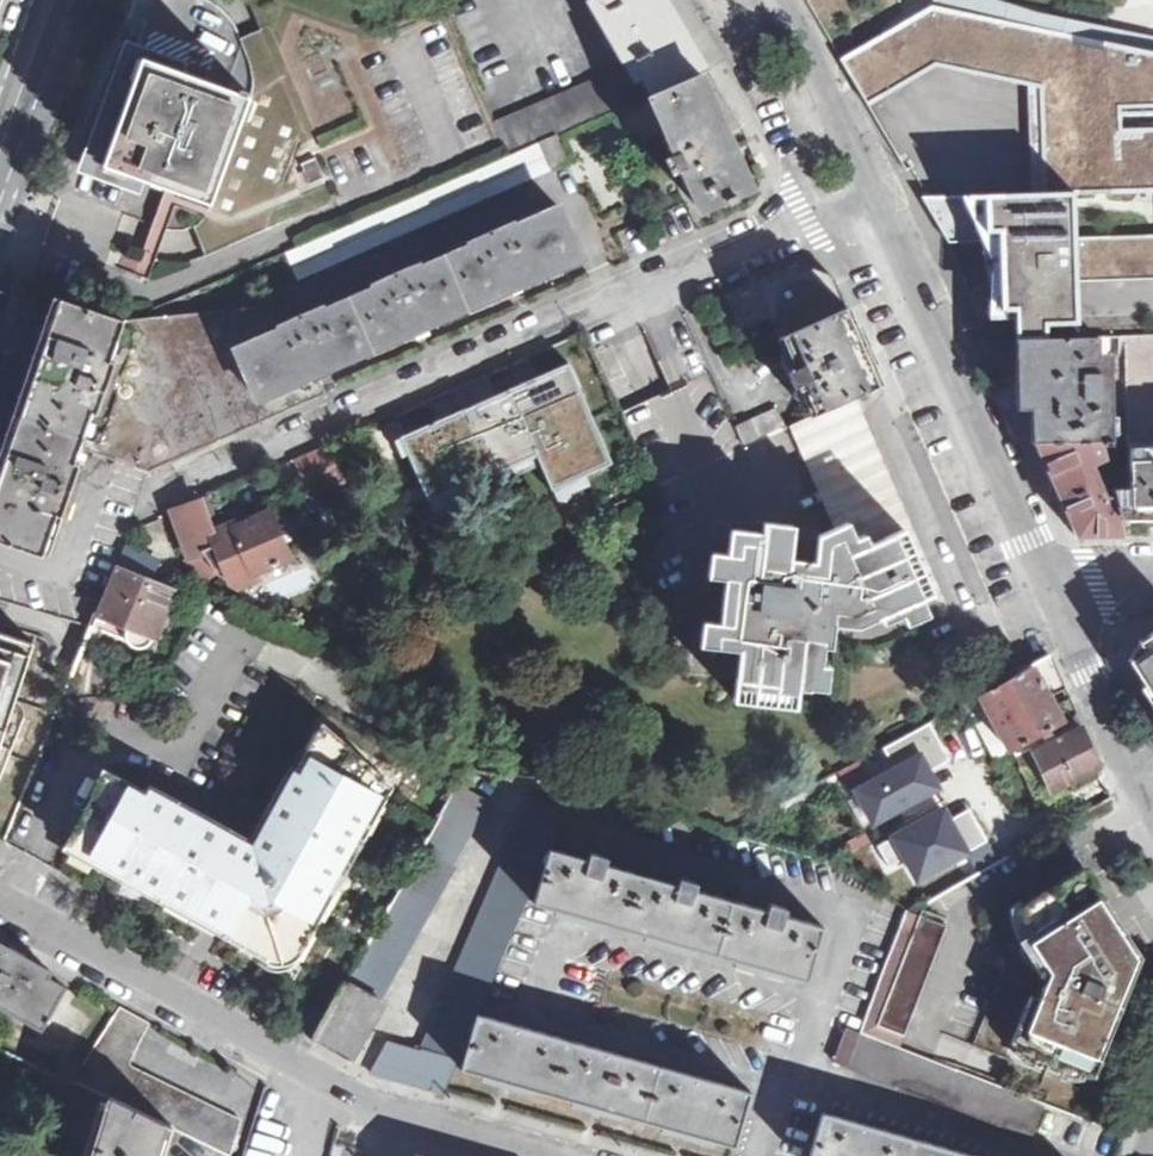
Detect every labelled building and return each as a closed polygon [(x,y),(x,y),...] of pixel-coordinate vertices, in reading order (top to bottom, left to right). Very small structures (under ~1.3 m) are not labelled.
[(227,87),(274,103),(238,212),(209,203),(204,223),(195,227),(206,256),(341,197),(348,215),(503,147),(493,124),(443,4),(377,32),(363,0),(248,0),(262,31),(253,35),(243,39),(227,87)] [(625,67),(646,102),(696,81),(707,68),(668,0),(594,0),(602,14),(596,17),(625,67)] [(840,59),(980,314),(1026,321),(1091,319),(1089,282),(1152,280),(1152,50),(937,6),(840,59)] [(274,103),(227,87),(184,72),(187,62),(127,42),(83,168),(142,189),(144,182),(209,203),(238,212),(274,103)] [(554,134),(646,102),(625,67),(493,124),(503,147),(506,155),(554,134)] [(696,81),(646,102),(672,153),(664,157),(673,174),(682,170),(700,207),(747,185),(722,135),(696,81)] [(570,163),(554,134),(506,155),(286,250),(299,281),(570,163)] [(291,319),(237,346),(258,397),(315,374),(582,257),(556,210),(499,235),(496,228),(476,236),(481,245),(407,277),(404,270),(381,281),(384,288),(319,316),(315,308),(291,319)] [(800,264),(726,295),(741,328),(769,317),(777,337),(846,307),(835,279),(800,264)] [(1140,280),(1140,310),(1152,310),(1152,280),(1140,280)] [(62,301),(0,479),(0,540),(43,556),(57,515),(63,517),(82,465),(75,463),(82,447),(89,450),(115,460),(141,387),(118,378),(134,327),(125,322),(62,301)] [(849,398),(880,384),(846,307),(777,337),(789,358),(782,361),(796,394),(802,390),(813,414),(849,398)] [(317,380),(258,397),(237,346),(205,314),(125,322),(134,327),(118,378),(141,387),(115,460),(149,471),(270,418),(324,394),(317,380)] [(1125,335),(1129,448),(1152,447),(1152,334),(1125,335)] [(1108,335),(1096,336),(1097,357),(1110,356),(1108,335)] [(1097,357),(1096,336),(1095,336),(1022,338),(1021,338),(1022,389),(1037,389),(1038,443),(1096,443),(1100,443),(1099,439),(1103,439),(1111,439),(1110,374),(1098,374),(1097,357)] [(572,371),(405,446),(436,514),(543,466),(560,504),(620,477),(572,371)] [(905,529),(849,398),(813,414),(745,445),(712,372),(621,415),(668,514),(670,517),(658,522),(666,537),(657,541),(664,555),(654,560),(662,576),(654,579),(662,596),(652,600),(658,613),(647,618),(654,634),(647,637),(655,653),(678,641),(677,670),(737,675),(734,703),(797,707),(799,688),(807,689),(815,621),(861,625),(932,593),(905,529)] [(333,453),(327,443),(297,457),(305,477),(338,463),(333,453)] [(1122,536),(1121,531),(1113,496),(1105,500),(1087,466),(1095,462),(1104,457),(1101,449),(1100,443),(1096,443),(1038,443),(1035,443),(1054,488),(1057,493),(1061,503),(1066,514),(1068,519),(1073,531),(1076,537),(1083,537),(1095,536),(1103,536),(1116,536),(1122,536)] [(1121,531),(1140,531),(1146,531),(1149,531),(1149,522),(1152,522),(1152,447),(1129,448),(1130,490),(1112,490),(1113,496),(1121,531)] [(1130,490),(1129,448),(1101,449),(1104,457),(1110,481),(1112,490),(1130,490)] [(1104,457),(1095,462),(1097,466),(1097,471),(1104,484),(1110,481),(1104,457)] [(200,500),(173,511),(188,553),(216,544),(230,584),(235,589),(256,581),(253,574),(280,562),(265,519),(254,523),(248,509),(231,516),(233,526),(212,533),(200,500)] [(430,523),(407,534),(430,588),(485,561),(477,548),(446,563),(430,523)] [(163,559),(127,545),(94,626),(129,639),(128,642),(130,644),(133,646),(139,648),(147,647),(149,645),(155,639),(173,590),(153,583),(163,559)] [(0,632),(0,779),(25,717),(12,713),(34,644),(0,632)] [(1129,660),(1152,698),(1152,633),(1143,639),(1139,642),(1144,650),(1129,660)] [(1036,662),(1050,694),(1064,688),(1061,681),(1053,663),(1049,654),(1036,662)] [(980,695),(1010,750),(1049,728),(1062,721),(1055,705),(1054,702),(1051,697),(1050,694),(1036,662),(1021,670),(1022,672),(1008,680),(980,695)] [(1055,705),(1062,721),(1075,714),(1069,698),(1067,699),(1067,700),(1055,705)] [(356,755),(329,729),(302,783),(293,779),(257,851),(153,798),(150,801),(109,780),(76,844),(286,958),(382,779),(353,764),(356,755)] [(1096,768),(1100,766),(1081,729),(1036,752),(1054,789),(1096,768)] [(494,805),(459,785),(422,851),(456,870),(494,805)] [(567,811),(573,796),(567,793),(559,808),(567,811)] [(860,794),(847,802),(870,841),(883,833),(860,794)] [(550,849),(567,811),(559,808),(533,797),(423,1051),(458,1062),(478,1017),(527,903),(550,849)] [(927,864),(949,888),(995,864),(1010,855),(994,828),(927,864)] [(580,858),(550,849),(535,902),(807,979),(822,927),(784,916),(786,909),(786,908),(762,902),(760,909),(694,890),(696,883),(672,876),(671,884),(605,865),(607,858),(606,858),(582,851),(580,858)] [(456,870),(422,851),(348,984),(380,1002),(456,870)] [(1012,913),(1054,977),(1030,994),(1017,1033),(1110,1067),(1148,961),(1152,951),(1095,863),(1044,892),(1012,913)] [(901,880),(927,902),(949,888),(927,864),(901,880)] [(947,926),(907,911),(860,1033),(900,1048),(947,926)] [(27,955),(11,946),(10,949),(1,944),(0,946),(0,1006),(42,1029),(66,987),(31,968),(34,963),(26,958),(27,955)] [(343,981),(310,1038),(352,1061),(384,1004),(380,1002),(348,984),(343,981)] [(76,1082),(77,1080),(110,1096),(172,1128),(227,1155),(230,1155),(241,1122),(126,1065),(149,1023),(150,1022),(120,1006),(119,1007),(83,1064),(72,1080),(76,1082)] [(480,1016),(465,1069),(508,1081),(597,1106),(688,1133),(735,1146),(750,1092),(480,1016)] [(833,1061),(849,1066),(860,1033),(845,1027),(833,1061)] [(1034,1137),(1046,1105),(900,1048),(860,1033),(849,1066),(1034,1137)] [(388,1040),(370,1072),(442,1093),(444,1094),(447,1087),(458,1062),(423,1051),(388,1040)] [(58,1073),(72,1080),(83,1064),(69,1056),(58,1073)] [(110,1096),(93,1151),(104,1155),(163,1155),(172,1128),(110,1096)] [(823,1113),(811,1155),(972,1155),(823,1113)]
